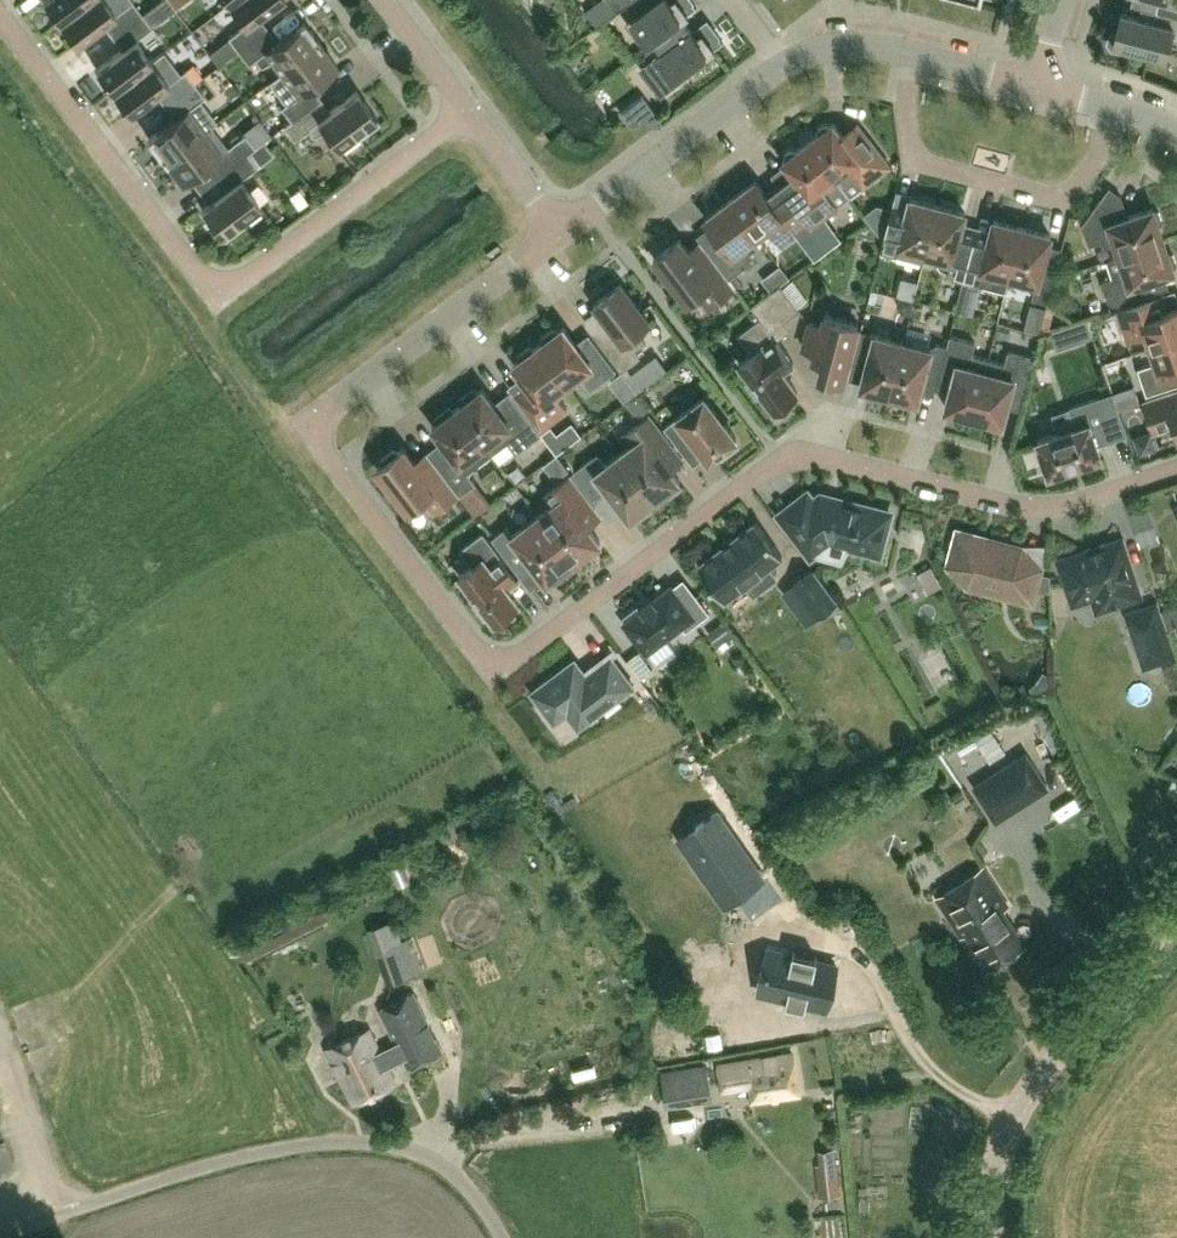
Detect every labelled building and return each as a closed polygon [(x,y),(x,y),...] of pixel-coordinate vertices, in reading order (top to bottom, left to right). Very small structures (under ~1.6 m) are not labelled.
[(59,20),(85,0),(43,0),(59,20)] [(140,13),(131,0),(114,13),(104,0),(85,0),(59,20),(75,42),(106,19),(116,31),(140,13)] [(227,2),(244,24),(227,36),(237,50),(263,30),(253,17),(276,0),(230,0),(227,2)] [(617,11),(627,4),(631,0),(609,0),(617,11)] [(627,4),(636,16),(626,23),(641,42),(645,39),(648,42),(688,12),(678,0),(672,0),(671,1),(670,0),(631,0),(627,4)] [(1156,11),(1176,16),(1176,0),(1159,0),(1156,11)] [(1156,11),(1142,7),(1140,17),(1122,12),(1117,31),(1111,34),(1109,41),(1113,47),(1119,49),(1125,45),(1167,56),(1172,37),(1176,39),(1176,16),(1156,11)] [(688,13),(688,12),(648,42),(648,43),(653,39),(662,51),(653,58),(639,67),(661,96),(680,81),(676,77),(715,48),(702,32),(697,35),(683,17),(688,13)] [(150,26),(140,13),(116,31),(126,44),(95,68),(112,90),(150,61),(134,39),(150,26)] [(280,72),(320,42),(305,21),(274,45),(263,30),(237,50),(247,63),(254,58),(260,65),(271,60),(280,72)] [(337,64),(320,42),(280,72),(297,94),(280,106),(290,119),(315,101),(305,88),(337,64)] [(169,101),(193,83),(183,70),(167,82),(150,61),(112,90),(128,112),(159,88),(169,101)] [(203,96),(193,83),(169,101),(179,114),(147,137),(164,159),(203,130),(187,109),(203,96)] [(324,113),(315,101),(290,119),(282,125),(293,139),(307,128),(313,135),(324,129),(336,145),(355,131),(358,136),(379,121),(355,90),(324,113)] [(855,150),(833,122),(808,141),(836,177),(849,167),(864,186),(890,165),(870,138),(855,150)] [(222,171),(246,153),(254,147),(244,134),(219,152),(203,130),(164,159),(181,181),(192,173),(212,157),(222,171)] [(823,187),(836,177),(808,141),(783,160),(791,171),(778,180),(791,198),(810,224),(811,223),(812,225),(830,248),(841,239),(824,216),(837,206),(823,187)] [(256,166),(246,153),(222,171),(232,183),(200,207),(224,238),(244,222),(241,217),(253,208),(259,203),(239,178),(256,166)] [(810,224),(791,198),(777,208),(756,180),(731,199),(758,235),(769,226),(783,244),(810,224)] [(923,262),(938,205),(911,198),(907,212),(892,208),(881,250),(923,262)] [(745,244),(758,235),(731,199),(705,219),(725,244),(712,255),(729,278),(755,258),(745,244)] [(1164,240),(1153,208),(1115,220),(1111,209),(1100,201),(1083,224),(1090,245),(1103,241),(1105,245),(1116,242),(1120,255),(1164,240)] [(966,212),(938,205),(923,262),(924,262),(926,252),(941,256),(938,264),(941,269),(965,275),(971,252),(972,247),(957,243),(966,212)] [(997,271),(1010,274),(1022,227),(994,220),(985,255),(971,252),(965,275),(964,280),(956,310),(974,314),(981,284),(993,287),(997,271)] [(1051,235),(1023,227),(1010,274),(1037,281),(1033,297),(1048,302),(1058,264),(1044,261),(1051,235)] [(729,278),(712,255),(701,241),(689,250),(680,238),(654,258),(687,301),(698,293),(708,307),(736,286),(729,278)] [(1174,270),(1164,240),(1120,255),(1125,268),(1114,272),(1115,276),(1102,281),(1109,300),(1117,304),(1147,294),(1142,281),(1174,270)] [(650,322),(621,283),(594,304),(606,320),(606,324),(594,333),(622,370),(640,356),(635,349),(644,341),(637,332),(650,322)] [(751,306),(761,318),(761,319),(775,309),(784,320),(799,309),(780,284),(751,306)] [(1151,347),(1176,338),(1176,306),(1153,314),(1148,299),(1118,309),(1128,338),(1146,332),(1151,347)] [(824,360),(820,374),(843,380),(859,323),(825,314),(822,324),(810,321),(804,347),(815,350),(814,357),(824,360)] [(794,362),(761,319),(761,318),(740,334),(753,352),(739,362),(751,378),(746,382),(757,396),(762,392),(775,409),(779,405),(783,410),(797,400),(793,395),(798,391),(782,370),(794,362)] [(543,342),(539,345),(567,382),(579,374),(584,380),(588,377),(595,386),(616,370),(593,338),(580,348),(563,326),(559,330),(553,328),(542,336),(543,342)] [(889,393),(903,341),(861,330),(852,362),(866,366),(861,385),(889,393)] [(974,415),(989,360),(972,355),(975,343),(949,337),(946,348),(941,368),(955,371),(946,407),(974,415)] [(1151,347),(1156,361),(1138,367),(1147,394),(1176,384),(1172,370),(1176,368),(1176,338),(1151,347)] [(938,378),(941,368),(946,348),(931,343),(930,348),(903,341),(889,393),(918,400),(925,374),(938,378)] [(558,390),(567,382),(539,345),(535,348),(530,346),(518,354),(519,360),(515,363),(527,379),(526,384),(515,392),(541,427),(567,407),(557,395),(558,390)] [(1026,390),(1034,357),(1010,351),(1006,365),(989,360),(974,415),(979,416),(980,421),(994,425),(998,421),(1002,422),(1012,386),(1026,390)] [(462,403),(457,407),(493,453),(508,442),(516,453),(542,433),(521,406),(506,418),(482,388),(477,391),(474,388),(459,399),(462,403)] [(1154,430),(1175,423),(1176,429),(1176,389),(1144,400),(1154,430)] [(700,446),(709,458),(719,451),(722,456),(737,444),(734,440),(736,438),(705,396),(665,426),(687,455),(700,446)] [(1070,407),(1076,426),(1038,439),(1040,447),(1036,448),(1042,467),(1046,465),(1049,474),(1067,468),(1067,469),(1085,463),(1085,462),(1101,456),(1094,435),(1110,429),(1099,397),(1070,407)] [(468,472),(493,453),(457,407),(453,410),(450,406),(434,418),(437,422),(432,426),(455,456),(440,467),(459,492),(476,515),(491,503),(476,482),(468,472)] [(633,443),(620,452),(658,503),(674,491),(675,484),(680,480),(659,451),(671,442),(650,414),(625,433),(633,443)] [(459,492),(440,467),(427,477),(404,447),(399,451),(394,449),(381,458),(382,464),(377,468),(395,492),(392,495),(403,509),(402,510),(404,512),(423,497),(434,511),(458,493),(459,492)] [(658,503),(620,452),(606,463),(604,463),(598,454),(574,471),(595,499),(608,489),(630,518),(636,513),(643,514),(658,503)] [(552,504),(539,514),(574,561),(581,555),(584,559),(599,547),(596,544),(600,541),(577,510),(589,500),(570,475),(545,494),(552,504)] [(821,495),(813,501),(807,493),(792,504),(795,508),(783,518),(811,554),(813,553),(840,560),(849,545),(863,549),(864,545),(868,542),(880,546),(889,513),(821,495)] [(574,561),(539,514),(513,533),(508,526),(493,537),(517,570),(527,562),(529,565),(536,566),(547,581),(551,578),(554,582),(569,570),(566,566),(574,561)] [(756,521),(698,565),(724,600),(746,583),(754,594),(777,577),(769,566),(782,556),(756,521)] [(980,537),(958,532),(950,564),(972,570),(968,585),(1009,595),(1009,594),(1031,600),(1035,585),(1043,587),(1044,591),(1051,591),(1050,575),(1038,572),(1039,568),(1017,562),(1021,548),(991,540),(991,539),(981,536),(980,537)] [(500,617),(504,622),(517,612),(513,607),(518,603),(495,572),(506,563),(483,533),(462,549),(473,564),(460,574),(479,600),(474,603),(484,617),(489,613),(495,621),(500,617)] [(1097,609),(1139,595),(1121,539),(1105,545),(1105,543),(1085,550),(1086,551),(1059,560),(1071,596),(1083,592),(1093,597),(1097,609)] [(814,569),(794,583),(818,614),(837,599),(814,569)] [(638,605),(623,616),(626,620),(624,622),(647,653),(682,626),(686,631),(710,613),(695,594),(684,602),(672,586),(653,600),(652,599),(642,607),(642,608),(641,609),(638,605)] [(1144,665),(1172,656),(1161,624),(1143,630),(1149,648),(1140,651),(1144,665)] [(575,659),(531,692),(552,718),(568,705),(582,724),(634,686),(611,655),(586,674),(575,659)] [(645,677),(652,693),(668,686),(662,670),(645,677)] [(1026,754),(974,786),(982,798),(1008,782),(1021,803),(1047,786),(1026,754)] [(733,900),(768,876),(722,811),(702,826),(716,843),(699,855),(731,901),(733,900)] [(989,966),(1025,943),(1003,909),(1009,905),(983,864),(935,894),(961,936),(967,932),(989,966)] [(248,961),(327,922),(321,910),(242,949),(248,961)] [(389,983),(414,974),(403,941),(378,950),(389,983)] [(824,1005),(836,963),(769,943),(757,985),(824,1005)] [(390,1025),(408,1063),(440,1048),(422,1009),(390,1025)] [(327,1049),(354,1104),(396,1083),(369,1028),(327,1049)] [(751,1086),(754,1101),(799,1094),(793,1055),(719,1067),(723,1091),(751,1086)] [(711,1085),(708,1067),(662,1074),(666,1101),(702,1096),(701,1086),(711,1085)] [(13,1164),(0,1130),(0,1168),(13,1164)] [(815,1164),(818,1197),(840,1195),(839,1177),(839,1176),(836,1148),(818,1150),(820,1164),(815,1164)]
